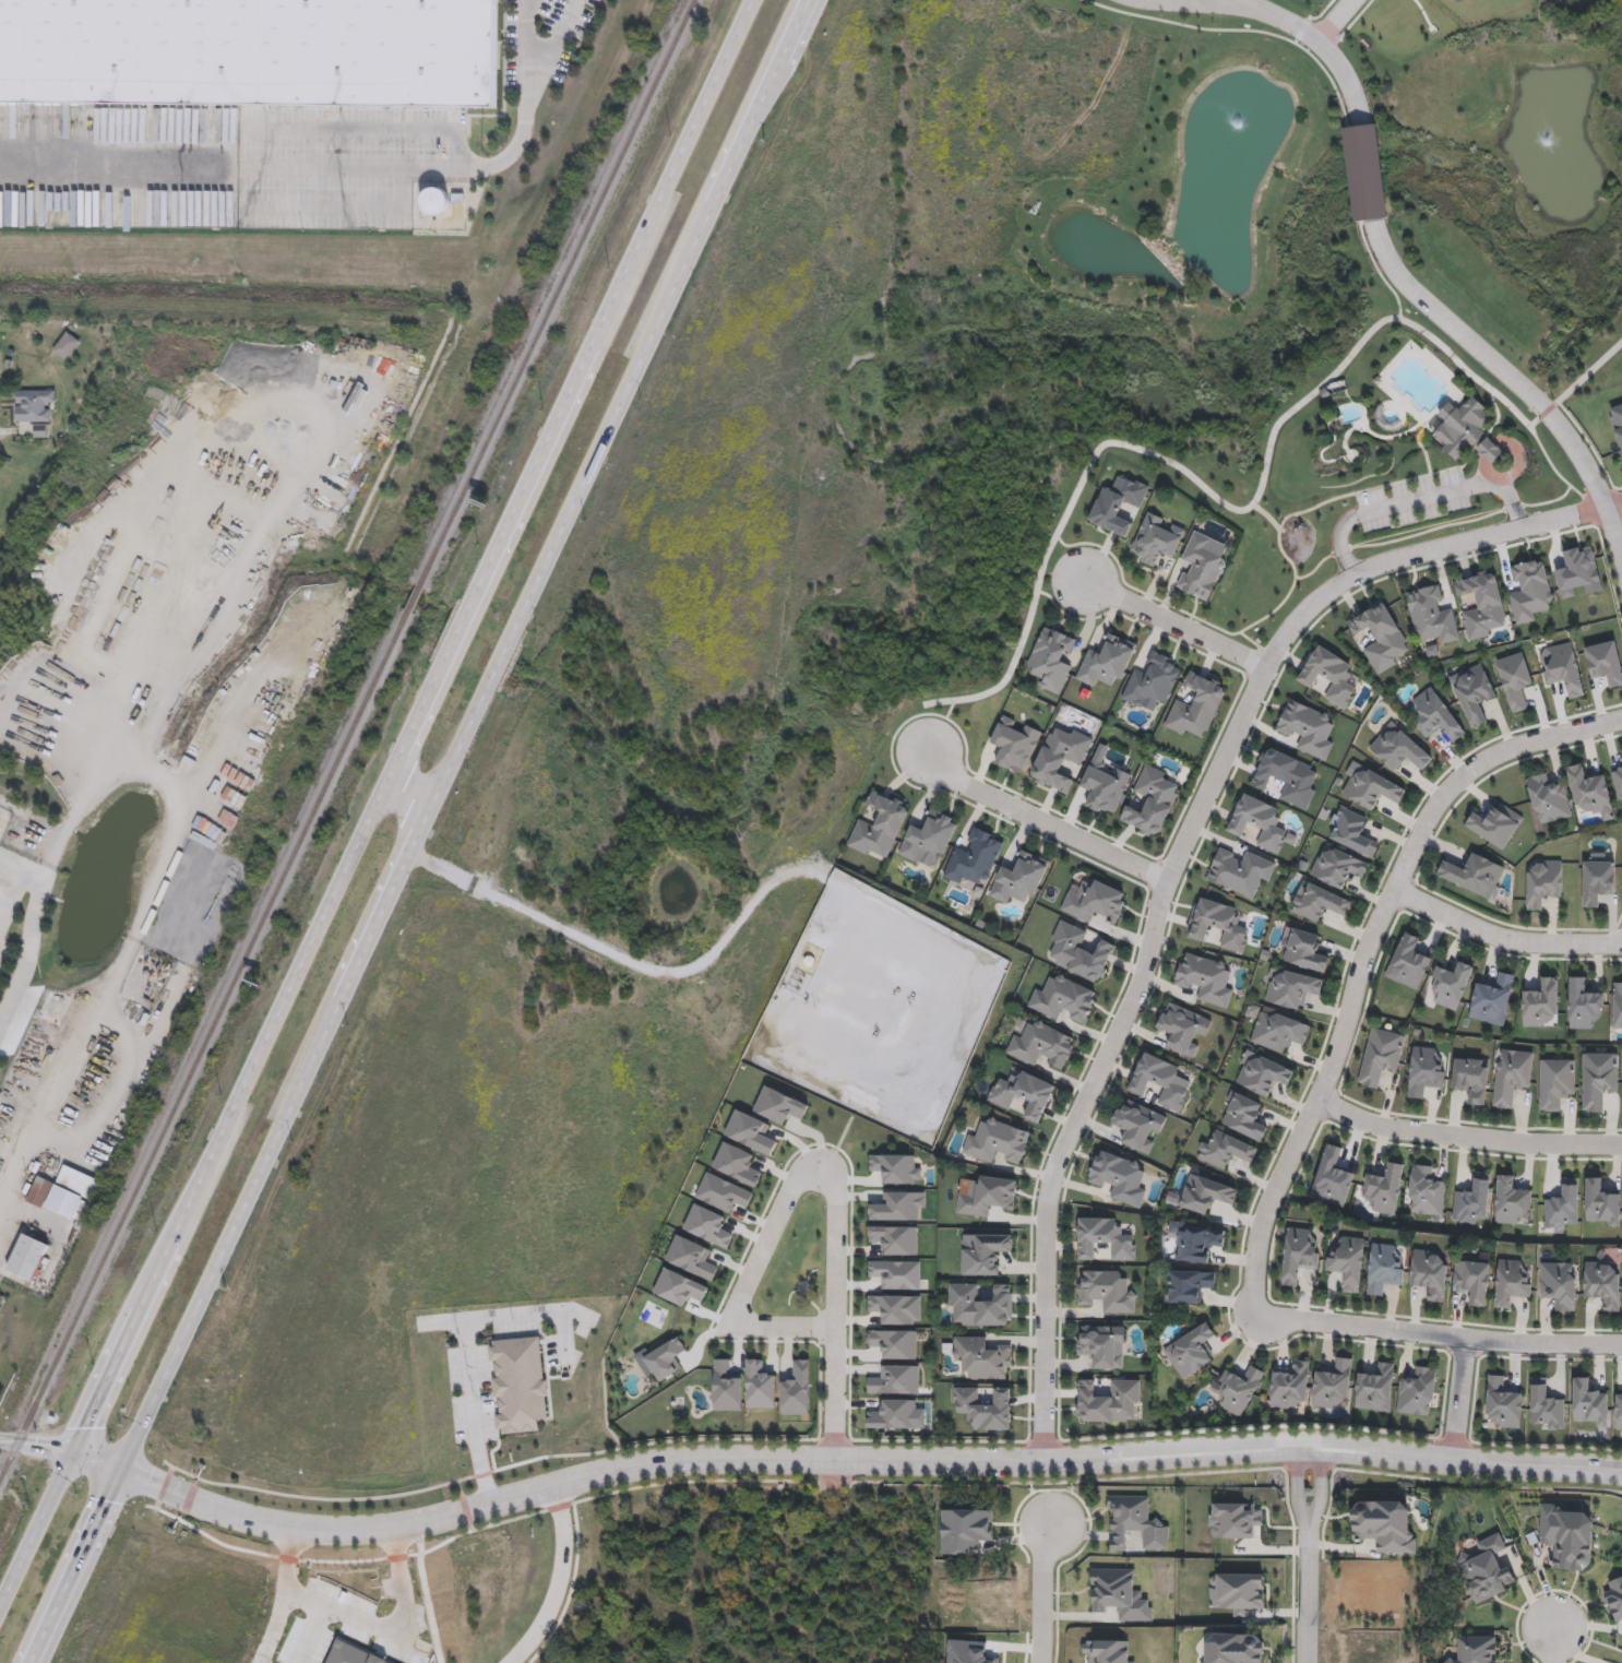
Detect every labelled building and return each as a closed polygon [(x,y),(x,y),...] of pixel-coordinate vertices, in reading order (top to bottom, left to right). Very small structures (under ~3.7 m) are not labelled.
[(491,102),(0,100),(0,0),(491,0),(491,102)] [(1387,219),(1352,224),(1343,130),(1377,126),(1387,219)] [(419,205),(438,219),(453,201),(435,186),(419,205)] [(83,343),(70,361),(57,352),(70,334),(83,343)] [(48,402),(48,411),(53,411),(53,423),(20,423),(20,399),(20,392),(58,392),(58,402),(48,402)] [(1472,446),(1456,463),(1430,437),(1445,421),(1438,414),(1450,401),(1457,409),(1471,395),(1493,416),(1481,429),(1505,453),(1493,465),(1472,446)] [(1614,399),(1621,396),(1621,454),(1609,411),(1618,407),(1614,399)] [(1088,521),(1104,486),(1118,492),(1125,475),(1150,485),(1140,509),(1123,502),(1120,511),(1134,518),(1126,537),(1088,521)] [(1186,527),(1172,561),(1161,557),(1157,567),(1128,555),(1146,511),(1186,527)] [(1210,601),(1179,590),(1189,562),(1181,560),(1193,530),(1214,537),(1209,548),(1228,555),(1210,601)] [(1537,620),(1515,625),(1510,591),(1516,590),(1513,563),(1546,558),(1553,606),(1535,609),(1537,620)] [(1454,578),(1495,569),(1507,621),(1495,623),(1498,633),(1468,640),(1462,611),(1475,609),(1471,596),(1458,599),(1454,578)] [(1405,591),(1438,584),(1442,607),(1453,605),(1460,640),(1439,644),(1436,634),(1415,639),(1405,591)] [(1376,674),(1362,646),(1376,639),(1371,628),(1355,637),(1345,618),(1384,598),(1412,654),(1376,674)] [(1072,663),(1060,694),(1039,687),(1043,676),(1026,669),(1042,625),(1074,637),(1065,660),(1072,663)] [(1136,642),(1120,687),(1098,678),(1095,686),(1076,679),(1088,648),(1100,652),(1108,631),(1136,642)] [(1585,694),(1565,699),(1561,679),(1546,682),(1541,662),(1551,660),(1549,646),(1573,641),(1585,694)] [(1297,680),(1317,643),(1356,665),(1350,677),(1360,682),(1345,710),(1323,698),(1333,681),(1321,675),(1313,689),(1297,680)] [(1180,668),(1162,711),(1123,694),(1134,668),(1144,673),(1154,650),(1176,658),(1172,666),(1180,668)] [(1531,708),(1511,713),(1496,658),(1525,651),(1532,681),(1525,684),(1531,708)] [(1448,676),(1482,662),(1498,696),(1478,703),(1487,723),(1471,729),(1448,676)] [(1176,697),(1190,702),(1194,690),(1182,686),(1190,668),(1228,684),(1204,743),(1165,726),(1176,697)] [(1438,728),(1426,737),(1410,715),(1420,710),(1412,699),(1432,685),(1465,732),(1448,744),(1438,728)] [(1295,748),(1298,738),(1276,729),(1288,698),(1333,715),(1325,735),(1335,738),(1326,760),(1295,748)] [(1023,775),(992,762),(998,748),(989,745),(1001,713),(1022,722),(1041,730),(1023,775)] [(1433,756),(1421,771),(1405,758),(1394,771),(1367,748),(1391,720),(1433,756)] [(1094,737),(1082,765),(1063,759),(1059,769),(1075,775),(1068,795),(1030,780),(1053,721),(1094,737)] [(1308,810),(1278,799),(1285,783),(1272,779),(1267,792),(1250,785),(1265,745),(1316,765),(1312,777),(1320,781),(1308,810)] [(1084,805),(1088,792),(1080,788),(1092,757),(1131,772),(1114,817),(1084,805)] [(1567,765),(1581,762),(1583,774),(1606,770),(1614,818),(1605,820),(1602,808),(1576,813),(1567,765)] [(1180,787),(1160,838),(1119,822),(1129,797),(1131,798),(1144,763),(1173,774),(1170,784),(1180,787)] [(1611,768),(1621,766),(1621,797),(1617,798),(1611,768)] [(1340,794),(1353,771),(1362,776),(1368,767),(1407,788),(1398,804),(1380,794),(1371,810),(1340,794)] [(1572,817),(1537,823),(1527,776),(1549,772),(1551,782),(1565,780),(1572,817)] [(846,846),(857,818),(875,824),(880,811),(866,806),(872,788),(910,803),(888,862),(846,846)] [(1284,809),(1276,828),(1287,832),(1278,854),(1255,844),(1262,829),(1251,823),(1244,838),(1227,831),(1243,792),(1284,809)] [(1525,817),(1503,851),(1464,825),(1475,808),(1487,816),(1496,799),(1525,817)] [(1326,836),(1341,805),(1367,817),(1361,829),(1382,838),(1372,857),(1326,836)] [(958,818),(943,862),(919,854),(917,862),(898,855),(909,823),(921,828),(929,808),(958,818)] [(1005,839),(987,883),(968,876),(964,886),(943,877),(956,844),(966,848),(976,827),(1005,839)] [(1309,875),(1320,851),(1329,856),(1334,846),(1370,863),(1363,876),(1353,871),(1345,891),(1309,875)] [(1049,859),(1033,902),(1013,894),(1009,904),(988,896),(1000,864),(1013,868),(1021,848),(1049,859)] [(1206,879),(1218,848),(1242,857),(1245,848),(1276,862),(1267,884),(1257,880),(1251,898),(1206,879)] [(1493,900),(1436,876),(1444,857),(1465,866),(1470,852),(1507,866),(1493,900)] [(1615,895),(1603,895),(1603,906),(1583,906),(1583,860),(1615,860),(1615,895)] [(1563,862),(1562,899),(1539,899),(1539,910),(1527,910),(1527,862),(1563,862)] [(1090,923),(1061,911),(1072,881),(1083,886),(1087,876),(1129,892),(1117,924),(1094,915),(1090,923)] [(1351,900),(1345,914),(1336,910),(1333,916),(1323,911),(1317,923),(1289,910),(1304,878),(1351,900)] [(1186,937),(1196,895),(1243,907),(1238,927),(1249,929),(1243,953),(1219,948),(1224,928),(1210,925),(1206,942),(1186,937)] [(1095,933),(1094,935),(1117,945),(1101,983),(1045,961),(1061,919),(1095,933)] [(1289,950),(1280,948),(1286,925),(1323,935),(1320,949),(1331,951),(1325,972),(1287,962),(1289,950)] [(1384,976),(1404,930),(1419,937),(1415,948),(1433,955),(1418,990),(1384,976)] [(1194,999),(1196,989),(1174,983),(1183,951),(1229,963),(1224,984),(1235,987),(1228,1008),(1194,999)] [(1435,1003),(1439,991),(1429,988),(1438,963),(1452,969),(1455,959),(1474,965),(1457,1011),(1435,1003)] [(1303,1010),(1264,1001),(1271,976),(1280,978),(1284,969),(1323,978),(1320,991),(1309,989),(1303,1010)] [(1478,977),(1492,981),(1494,970),(1516,975),(1503,1026),(1468,1018),(1478,977)] [(1061,1012),(1058,1019),(1027,1007),(1036,986),(1047,990),(1054,973),(1098,990),(1085,1022),(1061,1012)] [(1558,1014),(1546,1014),(1546,1026),(1522,1026),(1522,987),(1536,987),(1536,976),(1558,976),(1558,1014)] [(1569,1029),(1569,976),(1589,976),(1589,988),(1603,988),(1602,1018),(1593,1018),(1591,1029),(1569,1029)] [(1612,982),(1621,982),(1621,1029),(1612,1029),(1612,982)] [(1205,1037),(1195,1034),(1192,1043),(1201,1046),(1196,1058),(1166,1047),(1170,1036),(1156,1032),(1167,1001),(1213,1018),(1205,1037)] [(1287,1054),(1250,1041),(1262,1007),(1311,1024),(1303,1048),(1291,1044),(1287,1054)] [(1077,1038),(1063,1068),(1040,1057),(1036,1067),(1005,1052),(1014,1033),(1021,1036),(1030,1015),(1077,1038)] [(1358,1083),(1371,1026),(1407,1034),(1398,1070),(1385,1067),(1381,1089),(1358,1083)] [(1420,1086),(1420,1097),(1407,1096),(1412,1045),(1436,1047),(1435,1060),(1447,1061),(1444,1089),(1420,1086)] [(1492,1106),(1499,1048),(1534,1052),(1530,1088),(1517,1086),(1515,1108),(1492,1106)] [(1180,1113),(1157,1104),(1164,1084),(1152,1079),(1145,1096),(1129,1090),(1143,1050),(1186,1067),(1181,1080),(1191,1083),(1180,1113)] [(1582,1053),(1618,1053),(1618,1089),(1606,1089),(1606,1110),(1582,1110),(1582,1053)] [(1295,1070),(1288,1084),(1278,1079),(1271,1098),(1236,1083),(1245,1059),(1254,1064),(1259,1054),(1295,1070)] [(1486,1105),(1472,1104),(1474,1093),(1451,1091),(1455,1056),(1490,1060),(1486,1105)] [(1540,1109),(1540,1059),(1575,1059),(1575,1098),(1563,1098),(1563,1109),(1540,1109)] [(987,1100),(997,1076),(1010,1081),(1016,1067),(1056,1084),(1039,1124),(1021,1115),(1027,1098),(1016,1094),(1010,1109),(987,1100)] [(790,1117),(786,1126),(752,1112),(764,1084),(810,1103),(801,1121),(790,1117)] [(1218,1122),(1232,1090),(1265,1105),(1257,1124),(1267,1128),(1261,1142),(1218,1122)] [(1167,1116),(1149,1155),(1118,1142),(1122,1132),(1109,1127),(1118,1105),(1126,1108),(1131,1100),(1167,1116)] [(963,1154),(968,1132),(980,1136),(986,1116),(1031,1129),(1022,1162),(997,1155),(994,1163),(963,1154)] [(1259,1148),(1253,1160),(1243,1155),(1240,1163),(1229,1159),(1224,1169),(1195,1156),(1205,1136),(1215,1140),(1220,1129),(1259,1148)] [(1310,1198),(1325,1141),(1343,1147),(1337,1168),(1353,1173),(1344,1208),(1310,1198)] [(1141,1208),(1107,1198),(1111,1187),(1089,1180),(1098,1149),(1144,1162),(1137,1183),(1147,1185),(1141,1208)] [(870,1154),(918,1155),(918,1163),(921,1163),(921,1184),(881,1183),(881,1173),(870,1173),(870,1154)] [(1372,1211),(1374,1199),(1362,1197),(1368,1168),(1386,1172),(1388,1161),(1404,1164),(1395,1215),(1372,1211)] [(1442,1216),(1406,1212),(1412,1163),(1436,1166),(1434,1178),(1446,1179),(1442,1216)] [(105,1183),(96,1202),(59,1186),(68,1166),(105,1183)] [(1455,1189),(1467,1190),(1469,1169),(1491,1173),(1487,1216),(1476,1214),(1475,1224),(1451,1222),(1455,1189)] [(1208,1202),(1205,1214),(1178,1207),(1189,1172),(1238,1187),(1231,1209),(1208,1202)] [(1017,1178),(1014,1210),(991,1208),(990,1217),(956,1213),(958,1192),(970,1193),(973,1174),(1017,1178)] [(1529,1214),(1518,1213),(1517,1224),(1494,1222),(1499,1174),(1513,1175),(1512,1186),(1532,1188),(1529,1214)] [(57,1185),(45,1209),(28,1201),(40,1177),(57,1185)] [(1555,1199),(1555,1189),(1566,1189),(1566,1177),(1578,1177),(1578,1225),(1543,1225),(1543,1199),(1555,1199)] [(1585,1225),(1586,1177),(1607,1177),(1607,1188),(1621,1188),(1620,1225),(1585,1225)] [(923,1220),(869,1219),(870,1200),(881,1201),(881,1191),(923,1191),(923,1220)] [(728,1249),(682,1230),(695,1202),(729,1216),(725,1226),(736,1231),(728,1249)] [(1121,1217),(1121,1226),(1125,1226),(1125,1238),(1135,1238),(1135,1260),(1111,1260),(1111,1248),(1101,1248),(1101,1259),(1078,1259),(1078,1217),(1121,1217)] [(1180,1232),(1169,1231),(1170,1221),(1226,1227),(1225,1244),(1213,1243),(1210,1263),(1177,1259),(1180,1232)] [(917,1255),(881,1255),(881,1244),(869,1244),(869,1226),(917,1225),(917,1255)] [(1312,1228),(1310,1240),(1322,1242),(1319,1268),(1302,1266),(1300,1286),(1281,1284),(1288,1226),(1312,1228)] [(962,1275),(962,1233),(1013,1233),(1013,1255),(1001,1255),(1001,1275),(962,1275)] [(1365,1238),(1359,1293),(1345,1292),(1346,1281),(1339,1280),(1340,1269),(1327,1268),(1329,1245),(1341,1246),(1343,1235),(1365,1238)] [(50,1249),(32,1283),(14,1274),(31,1240),(50,1249)] [(1385,1295),(1368,1294),(1371,1243),(1395,1245),(1395,1257),(1405,1258),(1404,1286),(1385,1285),(1385,1295)] [(1410,1287),(1414,1248),(1440,1251),(1439,1262),(1447,1263),(1444,1302),(1430,1300),(1431,1290),(1410,1287)] [(1499,1259),(1522,1260),(1522,1272),(1532,1273),(1530,1298),(1516,1297),(1516,1308),(1495,1306),(1499,1259)] [(920,1260),(920,1290),(880,1290),(880,1276),(869,1276),(869,1260),(920,1260)] [(1488,1305),(1468,1304),(1468,1293),(1453,1293),(1454,1260),(1490,1261),(1488,1305)] [(1585,1299),(1585,1261),(1609,1261),(1609,1271),(1620,1271),(1620,1310),(1608,1310),(1608,1299),(1585,1299)] [(1552,1310),(1552,1299),(1540,1299),(1540,1262),(1576,1262),(1576,1310),(1552,1310)] [(688,1307),(653,1293),(665,1267),(709,1286),(702,1303),(691,1298),(688,1307)] [(1125,1291),(1135,1291),(1135,1312),(1101,1312),(1101,1302),(1078,1302),(1078,1270),(1125,1270),(1125,1291)] [(1167,1303),(1168,1270),(1216,1271),(1215,1293),(1203,1292),(1203,1303),(1167,1303)] [(949,1315),(949,1282),(980,1282),(980,1293),(990,1293),(990,1283),(1012,1283),(1012,1326),(958,1326),(958,1315),(949,1315)] [(1162,1347),(1207,1321),(1215,1335),(1207,1340),(1217,1358),(1180,1379),(1162,1347)] [(1123,1326),(1123,1368),(1090,1368),(1090,1358),(1078,1358),(1078,1326),(1123,1326)] [(915,1331),(915,1361),(881,1361),(881,1347),(868,1347),(868,1331),(915,1331)] [(988,1335),(988,1346),(1011,1346),(1011,1379),(964,1378),(964,1356),(953,1356),(954,1335),(988,1335)] [(1312,1406),(1315,1366),(1337,1367),(1338,1356),(1351,1357),(1347,1409),(1312,1406)] [(743,1410),(713,1410),(713,1358),(734,1358),(734,1370),(743,1370),(743,1410)] [(776,1407),(747,1407),(747,1358),(766,1358),(766,1369),(776,1369),(776,1407)] [(809,1359),(809,1414),(780,1414),(780,1380),(792,1380),(792,1359),(809,1359)] [(1269,1406),(1272,1367),(1293,1369),(1293,1359),(1310,1361),(1307,1399),(1295,1398),(1295,1409),(1269,1406)] [(1390,1412),(1355,1409),(1358,1369),(1381,1371),(1382,1362),(1395,1363),(1390,1412)] [(1219,1407),(1225,1397),(1215,1392),(1227,1365),(1242,1373),(1247,1363),(1264,1370),(1242,1417),(1219,1407)] [(1402,1375),(1412,1376),(1414,1364),(1438,1367),(1431,1416),(1396,1412),(1402,1375)] [(1523,1387),(1520,1428),(1496,1427),(1496,1415),(1486,1414),(1488,1374),(1508,1375),(1507,1387),(1523,1387)] [(1530,1428),(1531,1377),(1543,1377),(1543,1388),(1551,1388),(1551,1398),(1565,1398),(1564,1428),(1530,1428)] [(1594,1377),(1594,1388),(1607,1388),(1607,1425),(1573,1425),(1573,1377),(1594,1377)] [(1076,1422),(1076,1378),(1096,1378),(1096,1390),(1111,1391),(1111,1378),(1141,1378),(1140,1412),(1131,1412),(1131,1422),(1076,1422)] [(1011,1429),(974,1429),(974,1421),(965,1421),(965,1409),(954,1409),(954,1387),(978,1387),(978,1398),(991,1398),(991,1387),(1011,1387),(1011,1429)] [(1108,1551),(1109,1496),(1147,1496),(1147,1519),(1167,1520),(1167,1549),(1143,1549),(1143,1530),(1126,1530),(1126,1551),(1108,1551)] [(1351,1542),(1351,1501),(1407,1501),(1407,1532),(1416,1532),(1416,1554),(1375,1554),(1375,1542),(1351,1542)] [(1208,1539),(1208,1504),(1262,1504),(1262,1528),(1251,1528),(1251,1539),(1208,1539)] [(1539,1545),(1541,1504),(1562,1504),(1561,1512),(1593,1514),(1590,1571),(1550,1569),(1551,1545),(1539,1545)] [(1472,1604),(1456,1560),(1479,1552),(1476,1542),(1500,1533),(1506,1549),(1495,1554),(1502,1570),(1510,1567),(1517,1587),(1472,1604)] [(1152,1622),(1118,1622),(1118,1609),(1092,1609),(1092,1569),(1133,1569),(1133,1590),(1141,1590),(1141,1601),(1152,1601),(1152,1622)] [(1264,1575),(1264,1607),(1253,1607),(1252,1617),(1231,1617),(1231,1607),(1209,1607),(1210,1573),(1264,1575)] [(1607,1581),(1621,1576),(1621,1619),(1613,1622),(1603,1593),(1610,1591),(1607,1581)] [(1265,1635),(1264,1662),(1205,1662),(1206,1634),(1265,1635)] [(1496,1637),(1495,1662),(1438,1662),(1438,1661),(1457,1661),(1457,1636),(1496,1637)]
